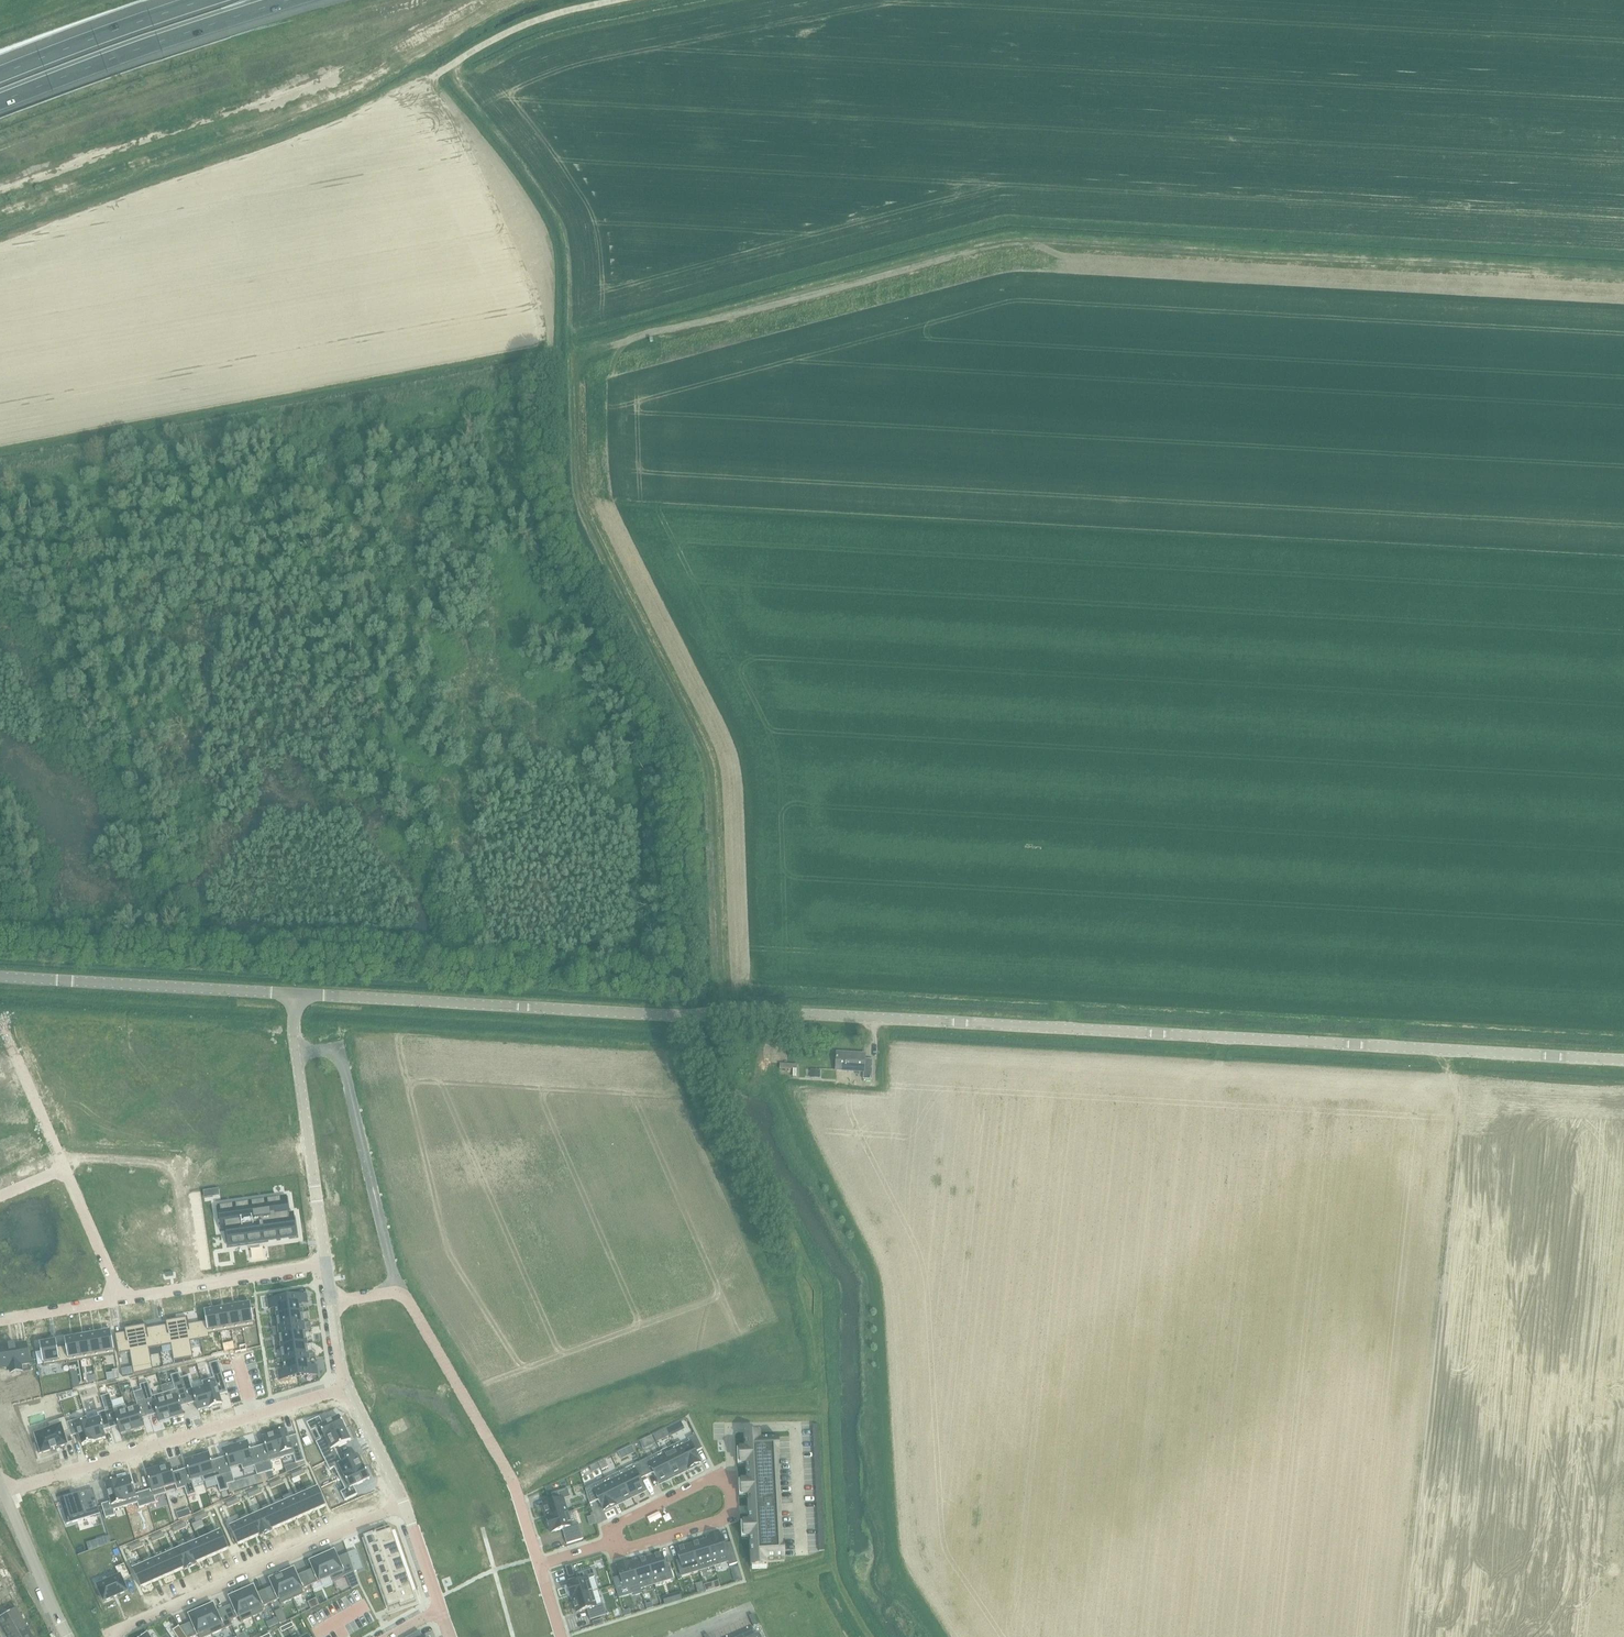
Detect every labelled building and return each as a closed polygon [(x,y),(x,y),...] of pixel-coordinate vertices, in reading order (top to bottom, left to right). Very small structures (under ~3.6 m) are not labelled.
[(116,1046),(115,1070),(125,1071),(126,1047),(116,1046)] [(126,1047),(125,1071),(135,1072),(136,1047),(126,1047)] [(136,1047),(135,1072),(145,1072),(147,1048),(136,1047)] [(147,1048),(145,1072),(155,1073),(157,1049),(147,1048)] [(75,1051),(65,1055),(75,1077),(85,1073),(75,1051)] [(871,1080),(872,1071),(872,1060),(865,1059),(865,1055),(836,1053),(835,1070),(864,1072),(863,1079),(871,1080)] [(65,1055),(55,1060),(65,1082),(75,1077),(65,1055)] [(793,1077),(796,1077),(797,1065),(780,1064),(779,1069),(793,1069),(793,1077)] [(16,1130),(4,1135),(13,1157),(25,1152),(16,1130)] [(0,1137),(0,1151),(5,1161),(13,1157),(4,1135),(0,1137)] [(287,1197),(218,1207),(221,1230),(226,1230),(228,1247),(297,1237),(294,1214),(289,1215),(287,1197)] [(46,1198),(24,1207),(27,1214),(31,1213),(32,1216),(29,1217),(31,1221),(52,1212),(46,1198)] [(52,1212),(31,1221),(32,1225),(35,1223),(37,1227),(34,1228),(36,1235),(58,1226),(52,1212)] [(58,1226),(36,1235),(39,1242),(43,1240),(44,1244),(41,1245),(43,1248),(64,1239),(58,1226)] [(64,1239),(43,1248),(44,1252),(47,1251),(49,1254),(46,1256),(48,1262),(70,1253),(64,1239)] [(15,1266),(11,1258),(9,1259),(7,1253),(0,1257),(0,1273),(15,1266)] [(70,1253),(48,1262),(51,1269),(55,1268),(56,1271),(53,1272),(55,1276),(76,1267),(70,1253)] [(0,1273),(0,1289),(19,1281),(17,1276),(19,1275),(15,1266),(0,1273)] [(76,1267),(55,1276),(56,1279),(59,1278),(61,1282),(57,1283),(60,1290),(82,1281),(76,1267)] [(27,1295),(23,1285),(21,1286),(19,1281),(0,1289),(0,1306),(27,1295)] [(306,1295),(287,1298),(290,1314),(303,1312),(301,1304),(308,1304),(306,1295)] [(287,1298),(268,1300),(269,1309),(276,1308),(277,1316),(290,1314),(287,1298)] [(251,1303),(239,1305),(243,1329),(255,1327),(251,1303)] [(239,1305),(228,1307),(232,1331),(243,1329),(239,1305)] [(228,1307),(216,1309),(221,1333),(232,1331),(228,1307)] [(206,1322),(198,1324),(201,1336),(221,1333),(216,1309),(204,1311),(206,1322)] [(303,1312),(290,1314),(292,1330),(311,1327),(310,1323),(304,1323),(303,1312)] [(278,1327),(272,1328),(273,1333),(292,1330),(290,1314),(277,1316),(278,1327)] [(187,1318),(177,1320),(184,1363),(194,1361),(191,1338),(201,1336),(198,1324),(195,1324),(188,1325),(187,1318)] [(167,1330),(157,1331),(160,1347),(171,1345),(174,1365),(184,1363),(177,1320),(166,1322),(167,1330)] [(146,1325),(135,1327),(142,1368),(143,1373),(153,1371),(149,1349),(160,1347),(157,1331),(148,1333),(146,1325)] [(126,1337),(116,1338),(119,1354),(130,1352),(134,1375),(143,1373),(142,1368),(135,1327),(124,1329),(126,1337)] [(311,1327),(292,1330),(294,1345),(307,1344),(305,1333),(312,1332),(311,1327)] [(292,1330),(273,1333),(273,1337),(280,1336),(281,1347),(294,1345),(292,1330)] [(111,1331),(99,1333),(103,1357),(115,1355),(111,1331)] [(99,1333),(88,1335),(92,1358),(103,1357),(99,1333)] [(88,1335),(77,1337),(81,1360),(92,1358),(88,1335)] [(77,1337),(65,1339),(69,1362),(81,1360),(77,1337)] [(57,1341),(40,1344),(44,1366),(68,1362),(66,1347),(58,1348),(57,1341)] [(0,1348),(0,1359),(2,1368),(10,1366),(11,1373),(12,1373),(12,1372),(21,1371),(22,1372),(22,1371),(21,1365),(30,1364),(26,1344),(16,1345),(16,1344),(15,1344),(15,1345),(9,1347),(9,1345),(8,1346),(9,1347),(0,1348)] [(307,1344),(294,1345),(296,1361),(309,1359),(316,1358),(315,1354),(309,1355),(307,1344)] [(283,1358),(277,1359),(277,1364),(283,1363),(296,1361),(294,1345),(281,1347),(283,1358)] [(309,1359),(296,1361),(299,1378),(318,1375),(317,1366),(310,1367),(309,1359)] [(285,1371),(278,1372),(280,1380),(299,1378),(296,1361),(283,1363),(285,1371)] [(202,1382),(204,1387),(210,1407),(222,1403),(220,1396),(228,1393),(218,1362),(210,1364),(209,1364),(210,1365),(214,1378),(214,1379),(202,1382)] [(162,1387),(164,1393),(164,1394),(172,1419),(183,1415),(184,1415),(181,1407),(188,1405),(189,1405),(181,1379),(179,1374),(171,1376),(173,1384),(162,1387)] [(181,1379),(189,1405),(196,1403),(198,1410),(198,1411),(199,1411),(210,1407),(204,1387),(193,1390),(191,1383),(189,1376),(182,1379),(181,1379)] [(149,1383),(140,1385),(142,1391),(150,1417),(157,1415),(160,1422),(172,1419),(164,1394),(163,1394),(153,1397),(149,1383)] [(138,1407),(127,1411),(133,1431),(145,1427),(142,1419),(150,1417),(142,1391),(141,1391),(134,1393),(138,1407)] [(110,1395),(102,1397),(106,1411),(111,1429),(112,1429),(119,1426),(121,1434),(133,1431),(127,1411),(125,1405),(123,1398),(112,1401),(110,1395)] [(97,1412),(86,1415),(87,1417),(88,1422),(94,1442),(106,1439),(104,1431),(111,1429),(106,1411),(105,1411),(105,1412),(98,1414),(97,1412)] [(87,1417),(67,1423),(69,1431),(71,1437),(78,1435),(79,1434),(79,1435),(82,1446),(83,1446),(94,1442),(88,1422),(87,1417)] [(319,1417),(307,1424),(311,1432),(316,1430),(321,1440),(346,1428),(342,1421),(341,1422),(339,1417),(323,1425),(319,1417)] [(50,1430),(36,1434),(38,1442),(36,1443),(39,1454),(51,1450),(51,1451),(57,1449),(57,1448),(67,1445),(63,1433),(69,1431),(67,1423),(65,1418),(48,1423),(50,1430)] [(321,1440),(316,1443),(326,1462),(338,1456),(335,1449),(351,1441),(349,1436),(350,1436),(346,1428),(321,1440)] [(286,1430),(274,1434),(281,1454),(282,1459),(293,1455),(296,1464),(305,1462),(297,1435),(289,1438),(286,1430)] [(265,1445),(257,1447),(265,1473),(265,1474),(272,1472),(274,1471),(271,1462),(282,1459),(281,1454),(274,1434),(263,1437),(265,1445)] [(682,1442),(675,1445),(686,1468),(688,1467),(688,1469),(701,1463),(695,1452),(702,1449),(696,1435),(689,1438),(691,1443),(684,1446),(682,1442)] [(308,1436),(302,1439),(306,1446),(312,1443),(308,1436)] [(652,1436),(640,1442),(644,1450),(656,1444),(652,1436)] [(777,1439),(745,1441),(751,1562),(784,1560),(777,1439)] [(248,1442),(236,1445),(241,1466),(243,1471),(254,1467),(257,1476),(265,1474),(265,1473),(257,1447),(250,1449),(248,1442)] [(226,1457),(219,1459),(219,1460),(227,1485),(235,1483),(231,1469),(241,1466),(236,1445),(224,1449),(226,1457)] [(675,1445),(661,1452),(673,1475),(686,1468),(675,1445)] [(632,1446),(618,1453),(621,1460),(635,1453),(632,1446)] [(661,1452),(640,1462),(647,1476),(654,1473),(658,1482),(673,1475),(661,1452)] [(197,1457),(203,1477),(205,1484),(207,1489),(218,1485),(220,1493),(222,1492),(226,1491),(229,1490),(227,1485),(219,1460),(219,1459),(212,1461),(209,1453),(197,1457)] [(338,1456),(326,1462),(330,1471),(335,1468),(340,1479),(365,1467),(361,1459),(360,1460),(358,1456),(342,1464),(338,1456)] [(188,1468),(179,1471),(184,1487),(185,1488),(187,1497),(196,1495),(194,1487),(205,1484),(203,1477),(197,1457),(185,1461),(187,1465),(188,1468)] [(640,1462),(620,1472),(631,1495),(645,1489),(640,1479),(647,1476),(640,1462)] [(170,1465),(158,1469),(165,1489),(175,1486),(177,1491),(185,1488),(184,1487),(179,1471),(173,1473),(170,1465)] [(365,1467),(340,1479),(345,1490),(341,1493),(345,1501),(358,1495),(354,1487),(370,1479),(368,1475),(369,1474),(365,1467)] [(150,1484),(143,1487),(148,1506),(157,1503),(155,1497),(166,1494),(165,1489),(158,1469),(146,1473),(150,1484)] [(620,1472),(606,1479),(617,1502),(631,1495),(620,1472)] [(265,1474),(257,1476),(260,1484),(268,1481),(267,1478),(265,1474)] [(130,1477),(118,1481),(126,1507),(137,1503),(139,1508),(148,1506),(143,1487),(134,1489),(130,1477)] [(606,1479),(585,1489),(590,1504),(598,1500),(604,1510),(616,1504),(615,1503),(617,1502),(606,1479)] [(111,1502),(101,1505),(106,1519),(116,1516),(114,1511),(126,1507),(118,1481),(105,1485),(111,1502)] [(235,1483),(227,1485),(229,1490),(230,1493),(237,1491),(235,1483)] [(318,1488),(307,1493),(315,1511),(326,1506),(318,1488)] [(554,1501),(543,1505),(547,1518),(546,1518),(546,1519),(568,1512),(563,1499),(570,1497),(568,1489),(552,1494),(554,1501)] [(307,1493),(296,1498),(304,1516),(315,1511),(307,1493)] [(71,1495),(59,1499),(67,1524),(100,1514),(94,1495),(81,1499),(79,1494),(72,1496),(71,1495)] [(296,1498),(285,1503),(293,1521),(304,1516),(296,1498)] [(285,1503),(274,1508),(282,1526),(293,1521),(285,1503)] [(274,1508),(263,1513),(271,1531),(282,1526),(274,1508)] [(568,1512),(546,1519),(551,1533),(562,1529),(567,1544),(583,1539),(578,1523),(571,1526),(568,1512)] [(263,1513),(252,1517),(260,1536),(260,1537),(271,1532),(271,1531),(263,1513)] [(252,1517),(241,1522),(249,1540),(260,1536),(252,1517)] [(241,1522),(230,1527),(238,1545),(249,1540),(241,1522)] [(375,1533),(363,1537),(388,1609),(399,1605),(400,1607),(416,1602),(391,1530),(376,1535),(375,1533)] [(221,1531),(210,1536),(218,1554),(229,1549),(221,1531)] [(708,1539),(706,1540),(714,1564),(728,1560),(729,1566),(738,1563),(731,1543),(724,1545),(720,1534),(707,1538),(708,1539)] [(109,1536),(98,1540),(100,1547),(111,1543),(109,1536)] [(210,1536),(199,1541),(207,1559),(218,1554),(210,1536)] [(706,1540),(692,1544),(699,1569),(714,1564),(706,1540)] [(199,1541),(188,1546),(196,1564),(207,1559),(199,1541)] [(692,1544),(677,1549),(680,1561),(677,1562),(680,1570),(690,1567),(691,1571),(699,1569),(692,1544)] [(188,1546),(177,1551),(185,1569),(185,1570),(196,1565),(196,1564),(188,1546)] [(357,1550),(348,1554),(354,1572),(363,1569),(357,1550)] [(177,1551),(166,1555),(174,1573),(185,1569),(177,1551)] [(329,1552),(322,1555),(333,1582),(354,1572),(348,1554),(337,1558),(334,1552),(330,1554),(329,1552)] [(662,1554),(646,1558),(653,1578),(654,1583),(662,1580),(661,1576),(671,1573),(668,1564),(665,1565),(662,1554)] [(166,1555),(155,1560),(163,1578),(174,1573),(166,1555)] [(314,1569),(305,1572),(311,1586),(331,1577),(333,1582),(322,1555),(314,1559),(315,1561),(311,1563),(314,1569)] [(646,1558),(632,1563),(640,1587),(648,1585),(646,1580),(653,1578),(646,1558)] [(155,1560),(144,1565),(152,1583),(163,1578),(155,1560)] [(620,1577),(613,1579),(616,1590),(631,1585),(634,1596),(642,1594),(640,1587),(632,1563),(631,1563),(630,1562),(617,1566),(620,1577)] [(119,1577),(98,1587),(104,1602),(127,1592),(123,1582),(130,1578),(124,1565),(116,1569),(119,1577)] [(144,1565),(133,1570),(141,1588),(152,1583),(144,1565)] [(572,1566),(566,1567),(569,1578),(575,1576),(572,1566)] [(578,1582),(567,1585),(571,1599),(592,1593),(588,1579),(595,1577),(592,1569),(576,1574),(578,1582)] [(294,1570),(282,1575),(293,1599),(304,1594),(302,1589),(311,1586),(305,1572),(296,1576),(294,1570)] [(273,1586),(265,1590),(270,1603),(279,1599),(281,1604),(293,1599),(282,1575),(271,1580),(273,1586)] [(253,1588),(242,1593),(252,1617),(264,1612),(262,1607),(270,1603),(265,1590),(256,1594),(253,1588)] [(233,1604),(224,1608),(232,1626),(233,1626),(230,1621),(239,1617),(241,1622),(252,1617),(242,1593),(230,1598),(233,1604)] [(592,1593),(571,1599),(571,1600),(572,1599),(576,1613),(587,1609),(590,1620),(606,1615),(603,1604),(596,1606),(592,1593)] [(213,1606),(201,1611),(212,1635),(232,1626),(224,1608),(216,1612),(213,1606)] [(0,1618),(0,1622),(8,1636),(33,1636),(17,1609),(7,1614),(0,1618)] [(180,1627),(187,1636),(194,1636),(198,1635),(199,1636),(207,1636),(212,1635),(201,1611),(190,1616),(193,1622),(180,1627)] [(753,1614),(749,1616),(753,1625),(753,1626),(757,1624),(753,1614)]
